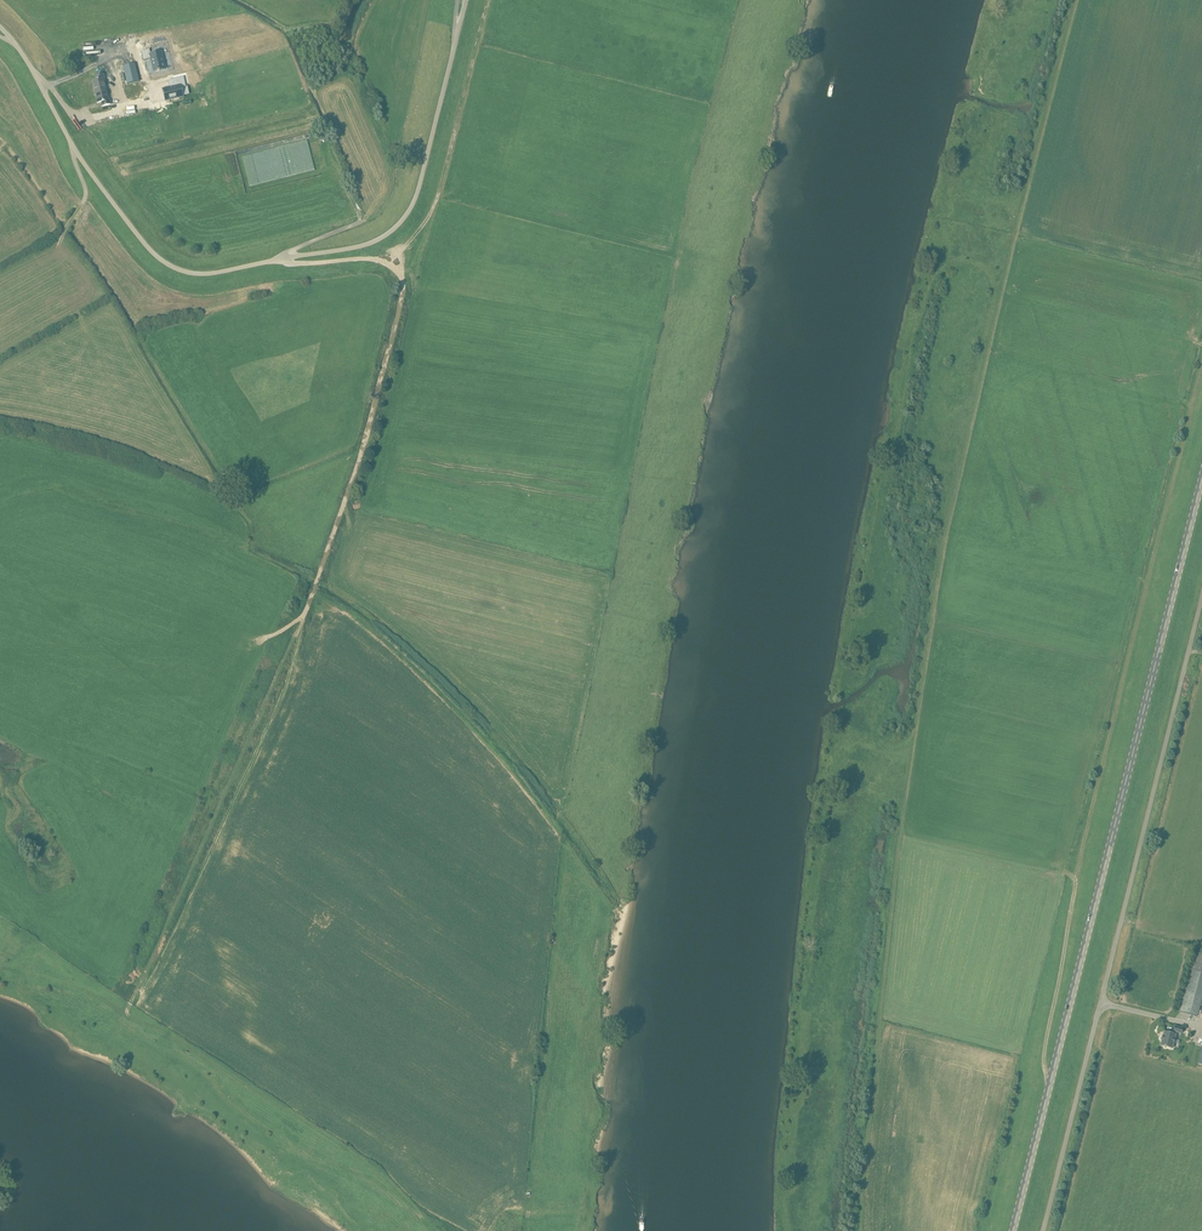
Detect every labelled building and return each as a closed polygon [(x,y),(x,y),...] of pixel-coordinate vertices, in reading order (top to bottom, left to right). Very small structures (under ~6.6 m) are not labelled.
[(149,49),(141,51),(143,60),(151,59),(154,72),(157,71),(159,71),(159,70),(165,69),(161,52),(151,55),(149,49)] [(96,80),(92,81),(95,92),(106,89),(103,79),(105,78),(105,77),(104,75),(104,74),(95,76),(96,80)] [(170,88),(163,90),(166,100),(182,97),(182,96),(181,89),(186,88),(186,87),(183,77),(174,79),(176,87),(170,88)] [(106,89),(95,92),(97,103),(101,102),(102,106),(111,104),(110,100),(108,100),(106,89)] [(304,173),(315,170),(310,149),(302,151),(303,157),(300,158),(304,173)] [(1194,952),(1190,970),(1180,1011),(1197,1016),(1201,998),(1201,955),(1194,952)] [(1183,1029),(1175,1027),(1173,1034),(1164,1032),(1163,1036),(1162,1040),(1161,1046),(1165,1047),(1166,1048),(1166,1047),(1172,1048),(1173,1043),(1174,1043),(1175,1039),(1174,1039),(1176,1032),(1181,1033),(1183,1029)]
